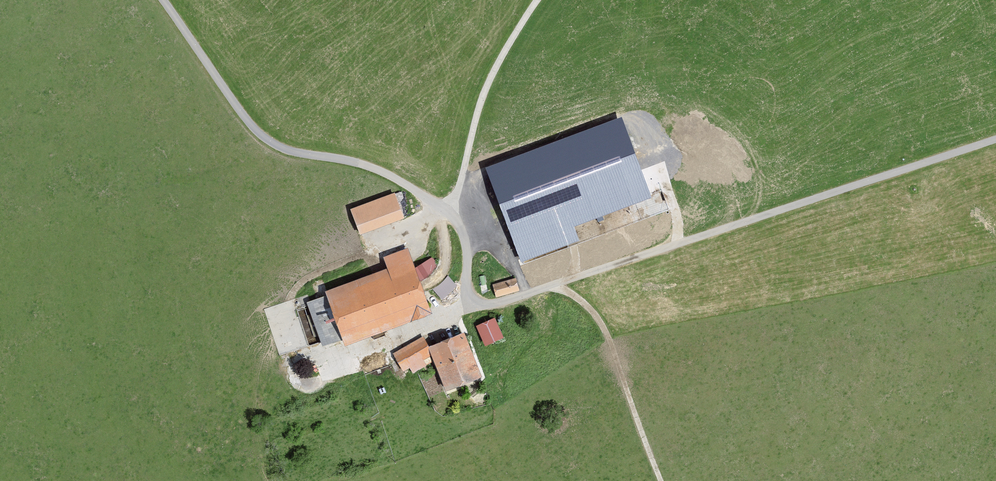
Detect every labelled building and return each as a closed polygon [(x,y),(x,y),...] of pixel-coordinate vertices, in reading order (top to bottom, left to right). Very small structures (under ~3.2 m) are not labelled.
[(622,118),(485,168),(521,263),(579,241),(574,227),(652,197),(622,118)] [(395,192),(350,207),(359,233),(404,218),(395,192)] [(384,269),(323,291),(325,296),(308,302),(323,344),(342,337),(345,347),(434,316),(408,243),(378,253),(384,269)] [(442,297),(457,284),(448,274),(433,287),(442,297)] [(515,275),(491,282),(495,295),(519,288),(515,275)] [(492,318),(476,325),(486,346),(502,339),(492,318)] [(464,336),(428,351),(430,357),(446,393),(482,378),(464,336)] [(420,337),(392,352),(403,372),(430,357),(428,351),(420,337)]
